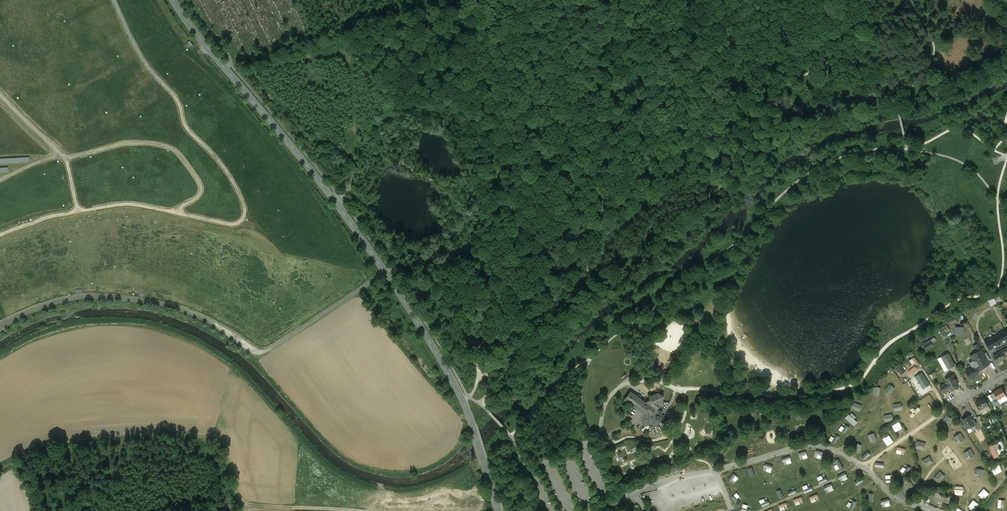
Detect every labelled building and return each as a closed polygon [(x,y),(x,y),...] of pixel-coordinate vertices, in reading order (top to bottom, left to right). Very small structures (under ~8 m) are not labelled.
[(101,5),(83,12),(84,16),(103,10),(101,5)] [(999,295),(993,298),(996,303),(1002,300),(999,295)] [(993,298),(988,301),(991,306),(996,303),(993,298)] [(948,324),(940,328),(943,334),(951,330),(948,324)] [(985,341),(990,351),(1006,341),(1006,333),(1005,330),(985,341)] [(994,356),(997,362),(1005,358),(1004,356),(1006,354),(1006,347),(997,353),(998,354),(994,356)] [(973,363),(975,366),(981,362),(982,364),(983,363),(979,356),(983,354),(981,350),(971,356),(974,361),(973,363)] [(979,356),(983,363),(990,359),(986,352),(983,354),(979,356)] [(948,353),(938,359),(945,371),(955,365),(948,353)] [(971,369),(967,371),(970,378),(978,373),(976,371),(984,367),(982,364),(981,362),(975,366),(970,368),(971,369)] [(892,374),(889,376),(894,383),(897,380),(892,374)] [(945,379),(946,382),(950,389),(958,385),(956,381),(957,380),(954,374),(945,379)] [(946,382),(940,386),(944,392),(950,389),(946,382)] [(874,386),(873,394),(880,395),(881,387),(874,386)] [(1001,387),(993,392),(997,398),(998,399),(1005,395),(1001,387)] [(630,392),(625,399),(629,402),(629,405),(632,406),(634,405),(643,411),(642,423),(645,425),(650,423),(650,415),(653,413),(654,409),(658,408),(658,403),(662,402),(662,395),(658,393),(649,396),(649,400),(645,402),(630,392)] [(997,398),(993,392),(987,396),(991,401),(997,398)] [(984,398),(976,402),(980,409),(988,405),(984,398)] [(852,408),(860,412),(863,405),(855,402),(852,408)] [(845,418),(855,426),(859,422),(855,418),(857,416),(852,412),(850,415),(849,413),(845,418)] [(972,419),(969,415),(962,420),(967,429),(975,425),(973,422),(975,421),(973,418),(972,419)] [(845,427),(842,425),(839,429),(845,433),(850,427),(846,425),(845,427)] [(874,432),(868,435),(871,443),(878,440),(874,432)] [(974,441),(979,438),(975,433),(970,436),(974,441)] [(835,437),(832,436),(829,440),(836,443),(840,436),(836,435),(835,437)] [(860,453),(863,445),(857,443),(855,451),(860,453)] [(999,456),(994,443),(988,445),(994,458),(999,456)] [(799,453),(801,460),(809,457),(806,450),(799,453)] [(822,459),(824,451),(816,450),(815,457),(822,459)] [(865,460),(871,454),(868,451),(862,457),(865,460)] [(837,470),(843,467),(839,458),(835,460),(837,464),(835,465),(837,470)] [(907,475),(911,468),(905,464),(901,471),(907,475)] [(734,473),(728,479),(734,484),(739,478),(734,473)] [(826,477),(823,478),(822,475),(817,477),(820,484),(828,481),(826,477)] [(824,486),(827,493),(834,490),(832,483),(824,486)] [(737,492),(731,498),(737,503),(740,500),(738,498),(740,496),(737,492)] [(944,496),(941,497),(938,493),(933,494),(931,498),(935,502),(940,501),(941,503),(943,503),(947,507),(952,506),(953,501),(950,497),(945,498),(944,496)] [(818,494),(810,496),(812,503),(817,501),(816,498),(819,497),(818,494)] [(796,505),(801,504),(800,501),(803,500),(802,497),(794,499),(796,505)] [(764,498),(760,500),(763,507),(770,504),(769,500),(765,501),(764,498)] [(881,500),(883,507),(891,506),(889,498),(881,500)] [(966,503),(974,510),(978,507),(970,499),(966,503)] [(854,509),(857,501),(853,500),(852,503),(849,502),(847,506),(854,509)] [(781,510),(788,509),(787,502),(779,504),(781,510)]
